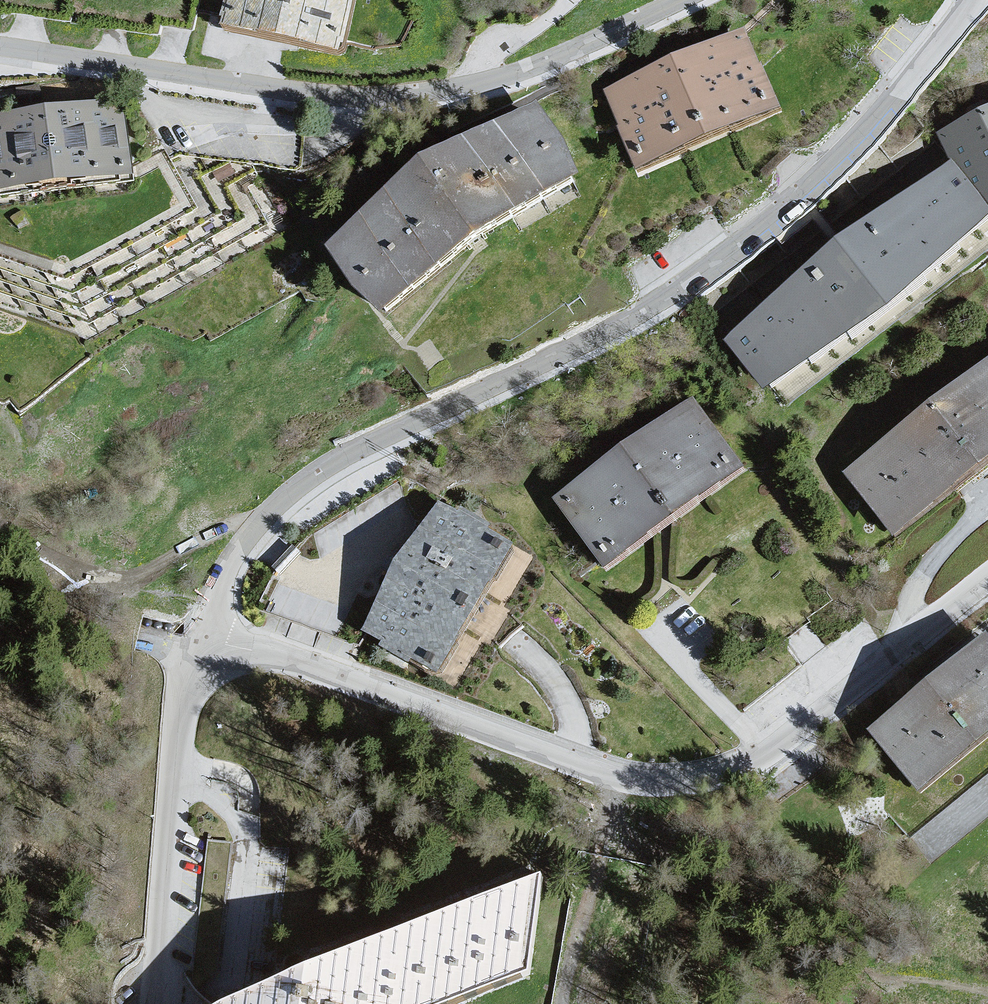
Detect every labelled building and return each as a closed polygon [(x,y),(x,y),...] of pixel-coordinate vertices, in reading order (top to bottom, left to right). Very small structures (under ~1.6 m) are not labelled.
[(228,37),(356,64),(370,0),(236,0),(228,37)] [(748,36),(600,97),(637,185),(784,124),(748,36)] [(0,93),(0,114),(43,108),(40,88),(0,93)] [(87,338),(274,243),(249,189),(279,175),(120,111),(0,127),(0,312),(87,338)] [(962,168),(987,189),(987,119),(947,138),(962,168)] [(339,259),(393,336),(488,275),(584,202),(539,121),(425,191),(339,259)] [(962,168),(735,344),(792,403),(987,237),(987,189),(962,168)] [(855,481),(907,539),(987,480),(987,376),(855,481)] [(758,469),(695,400),(565,501),(621,578),(758,469)] [(372,636),(451,691),(529,559),(451,505),(372,636)] [(880,739),(934,803),(987,753),(987,652),(880,739)] [(256,1003),(490,1003),(547,982),(560,879),(256,1003)]
